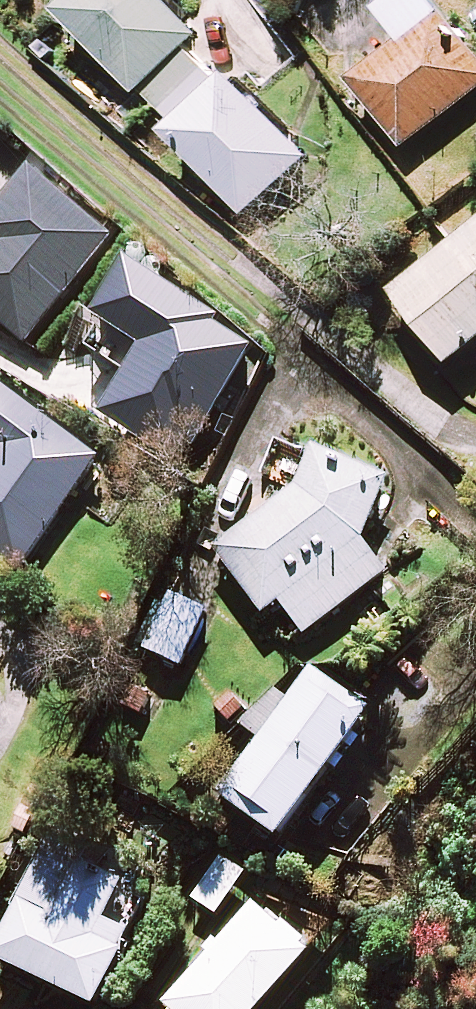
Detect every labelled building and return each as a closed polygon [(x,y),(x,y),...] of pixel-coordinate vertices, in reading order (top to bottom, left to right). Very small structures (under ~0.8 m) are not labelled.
[(171,0),(90,0),(73,15),(249,216),(312,161),(240,79),(226,90),(191,49),(204,38),(171,0)] [(442,0),(408,0),(390,13),(412,43),(359,82),(410,149),(475,100),(475,45),(442,0)] [(42,180),(0,231),(0,326),(28,350),(117,242),(42,180)] [(459,366),(475,353),(475,232),(400,291),(459,366)] [(98,460),(89,454),(9,396),(0,408),(0,452),(9,459),(0,471),(0,557),(24,575),(104,464),(98,460)] [(356,472),(349,468),(325,453),(270,521),(222,558),(269,620),(286,607),(309,638),(389,577),(365,544),(395,497),(356,472)] [(213,618),(178,598),(147,654),(181,673),(213,618)] [(381,717),(318,672),(225,801),(288,846),(381,717)] [(53,842),(0,955),(0,964),(96,1008),(106,1008),(138,941),(154,907),(161,893),(53,842)] [(247,877),(222,861),(196,902),(221,918),(247,877)] [(259,906),(170,1008),(278,1008),(320,960),(259,906)]
